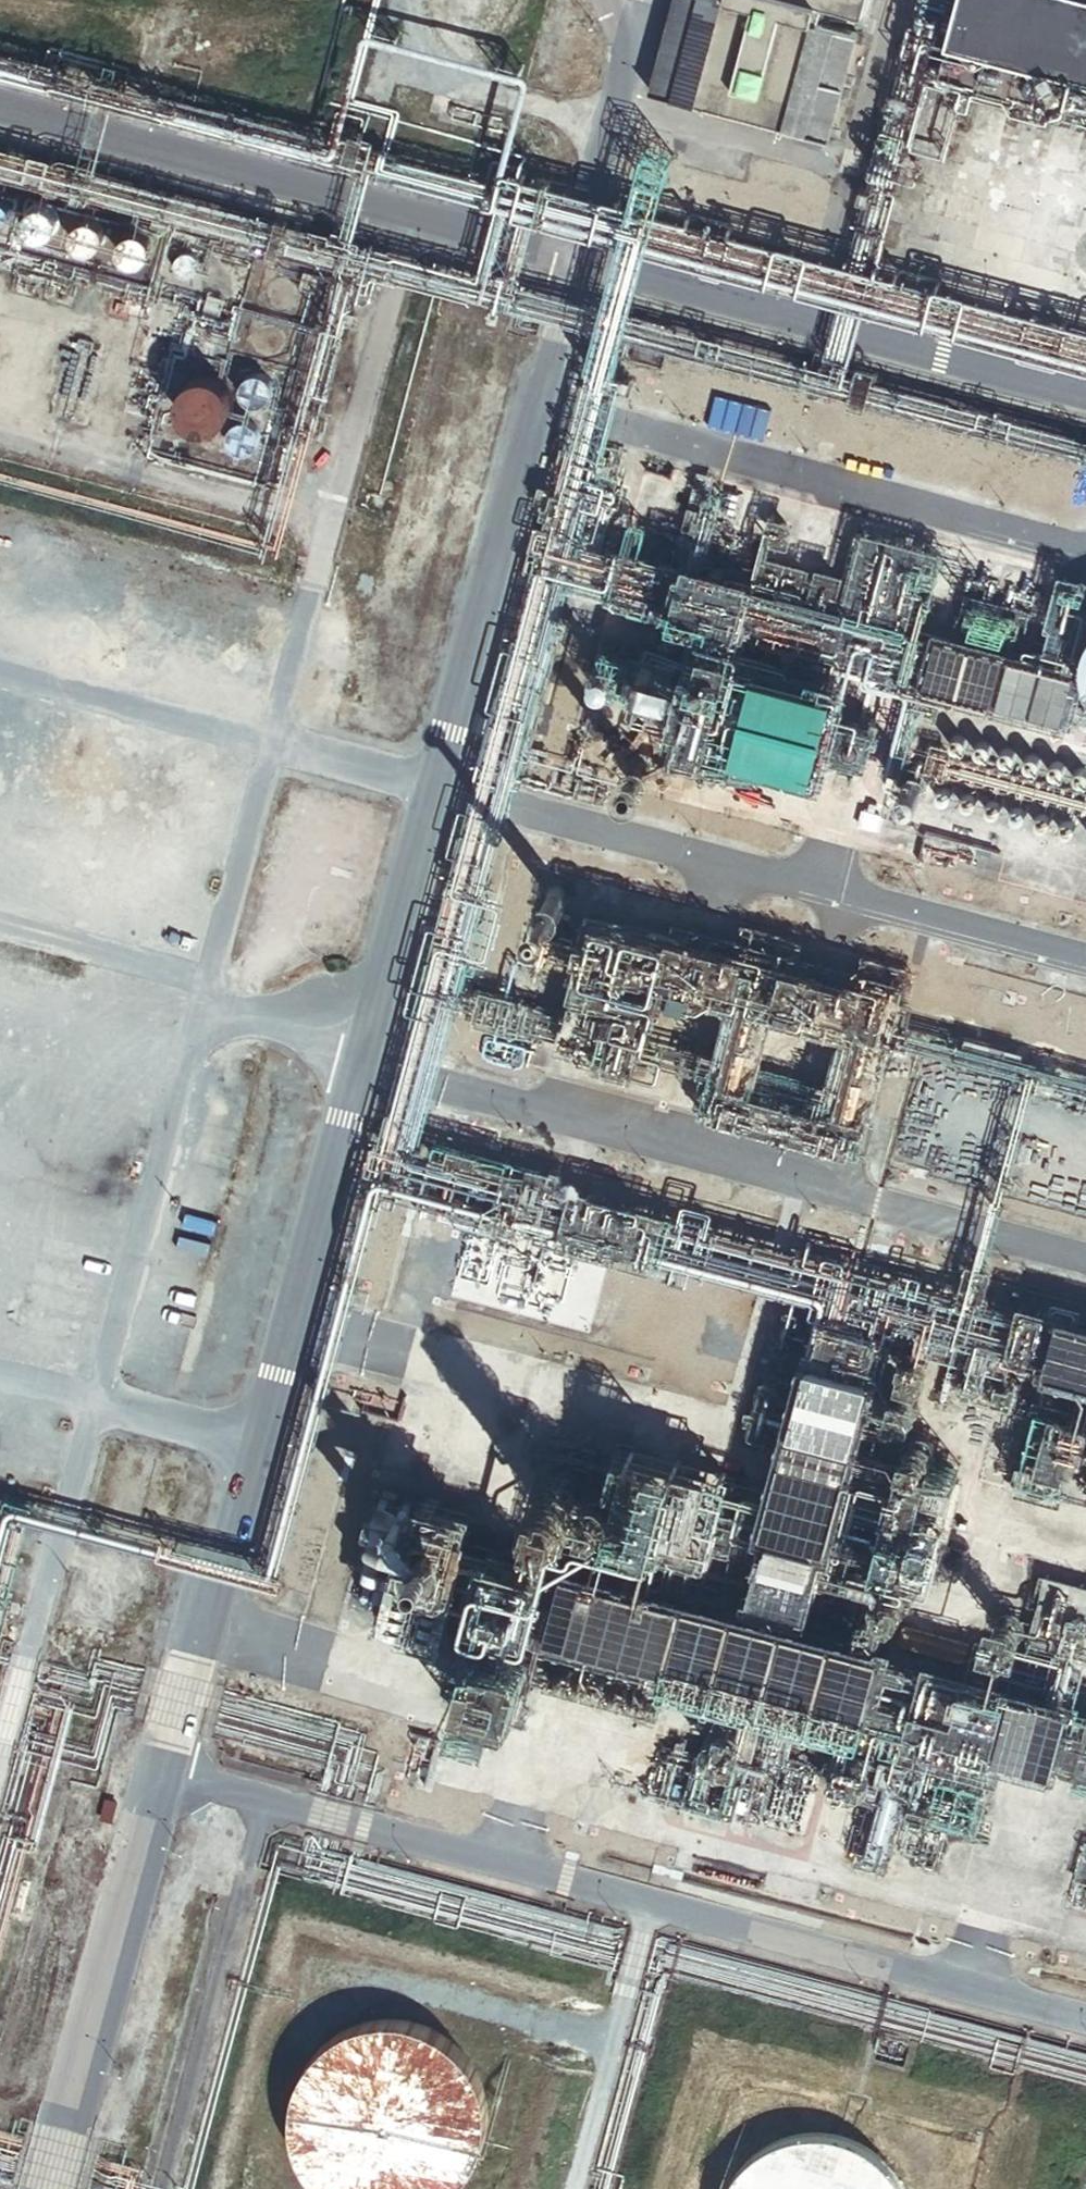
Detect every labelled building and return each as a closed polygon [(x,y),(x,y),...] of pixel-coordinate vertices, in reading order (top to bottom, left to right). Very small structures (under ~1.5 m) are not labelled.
[(719,0),(674,0),(647,94),(829,146),(859,39),(816,27),(821,11),(860,22),(866,0),(719,0)] [(936,81),(1085,120),(1085,0),(957,0),(936,81)] [(9,215),(7,212),(4,209),(0,208),(0,229),(3,228),(6,226),(8,223),(9,219),(9,215)] [(53,236),(54,232),(54,228),(54,224),(52,220),(50,217),(46,215),(43,213),(38,213),(34,213),(31,215),(27,217),(25,220),(23,224),(22,228),(23,231),(24,236),(26,239),(29,242),(32,244),(36,245),(40,245),(44,244),(48,242),(51,239),(53,236)] [(102,249),(103,246),(103,242),(103,238),(101,234),(98,231),(95,229),(91,227),(88,227),(83,227),(80,229),(76,231),(74,234),(72,237),(71,242),(71,245),(73,250),(75,253),(78,256),(81,258),(85,259),(89,259),(93,258),(97,256),(100,253),(102,249)] [(148,261),(149,258),(149,254),(149,250),(147,246),(145,243),(142,241),(138,239),(134,239),(130,239),(126,241),(123,243),(120,246),(118,249),(117,254),(118,258),(119,262),(121,265),(124,268),(127,270),(131,271),(135,271),(139,270),(143,268),(146,265),(148,261)] [(194,272),(193,268),(191,264),(188,262),(185,261),(181,261),(177,263),(175,265),(173,269),(173,273),(174,276),(177,279),(180,281),(184,282),(188,281),(191,279),(193,275),(194,272)] [(281,356),(282,352),(282,348),(281,344),(280,340),(277,337),(274,335),(270,334),(266,333),(262,333),(259,335),(255,337),(253,341),(251,344),(250,348),(250,352),(252,356),(254,359),(257,362),(260,364),(264,365),(268,365),(272,364),(276,362),(279,359),(281,356)] [(269,404),(271,400),(271,396),(270,392),(268,388),(266,385),(262,383),(259,381),(255,381),(251,381),(247,383),(244,385),(241,388),(239,392),(239,396),(239,400),(240,404),(242,407),(245,410),(249,412),(253,413),(257,413),(261,412),(264,410),(267,407),(269,404)] [(229,415),(230,408),(228,402),(226,396),(221,390),(216,387),(210,384),(203,383),(197,384),(190,386),(185,390),(181,395),(177,402),(176,408),(177,414),(179,421),(182,427),(187,432),(193,435),(199,436),(206,436),(213,435),(218,432),(223,427),(227,422),(229,415)] [(256,450),(258,447),(258,443),(257,438),(255,435),(253,431),(250,429),(246,428),(242,427),(238,428),(234,429),(231,431),(228,435),(227,438),(226,442),(226,446),(227,450),(229,453),(232,456),(236,458),(240,459),(244,459),(248,458),(251,456),(254,454),(256,450)] [(584,769),(643,785),(679,649),(689,652),(700,612),(620,591),(610,629),(620,632),(584,769)] [(1082,623),(1077,629),(1073,635),(1070,641),(1067,649),(1066,656),(1065,663),(1066,670),(1067,678),(1070,685),(1073,692),(1076,698),(1081,704),(1085,708),(1085,619),(1082,623)] [(849,1381),(782,1364),(730,1573),(797,1589),(849,1381)] [(1028,1507),(1085,1521),(1085,1471),(1083,1480),(1037,1469),(1028,1507)] [(487,2117),(487,2105),(484,2092),(481,2081),(475,2069),(469,2059),(461,2049),(452,2040),(442,2033),(431,2027),(419,2022),(407,2019),(395,2017),(382,2017),(370,2019),(358,2022),(347,2026),(336,2032),(326,2039),(316,2048),(308,2058),(302,2068),(296,2079),(292,2091),(290,2103),(289,2116),(290,2129),(292,2141),(296,2152),(301,2163),(307,2174),(316,2184),(321,2188),(456,2188),(460,2185),(468,2175),(475,2165),(480,2154),(484,2142),(487,2130),(487,2117)] [(898,2183),(891,2173),(883,2163),(875,2155),(864,2147),(854,2141),(842,2136),(830,2133),(818,2132),(805,2132),(793,2133),(781,2136),(769,2141),(758,2147),(748,2154),(739,2162),(731,2172),(724,2182),(721,2188),(901,2188),(898,2183)]
